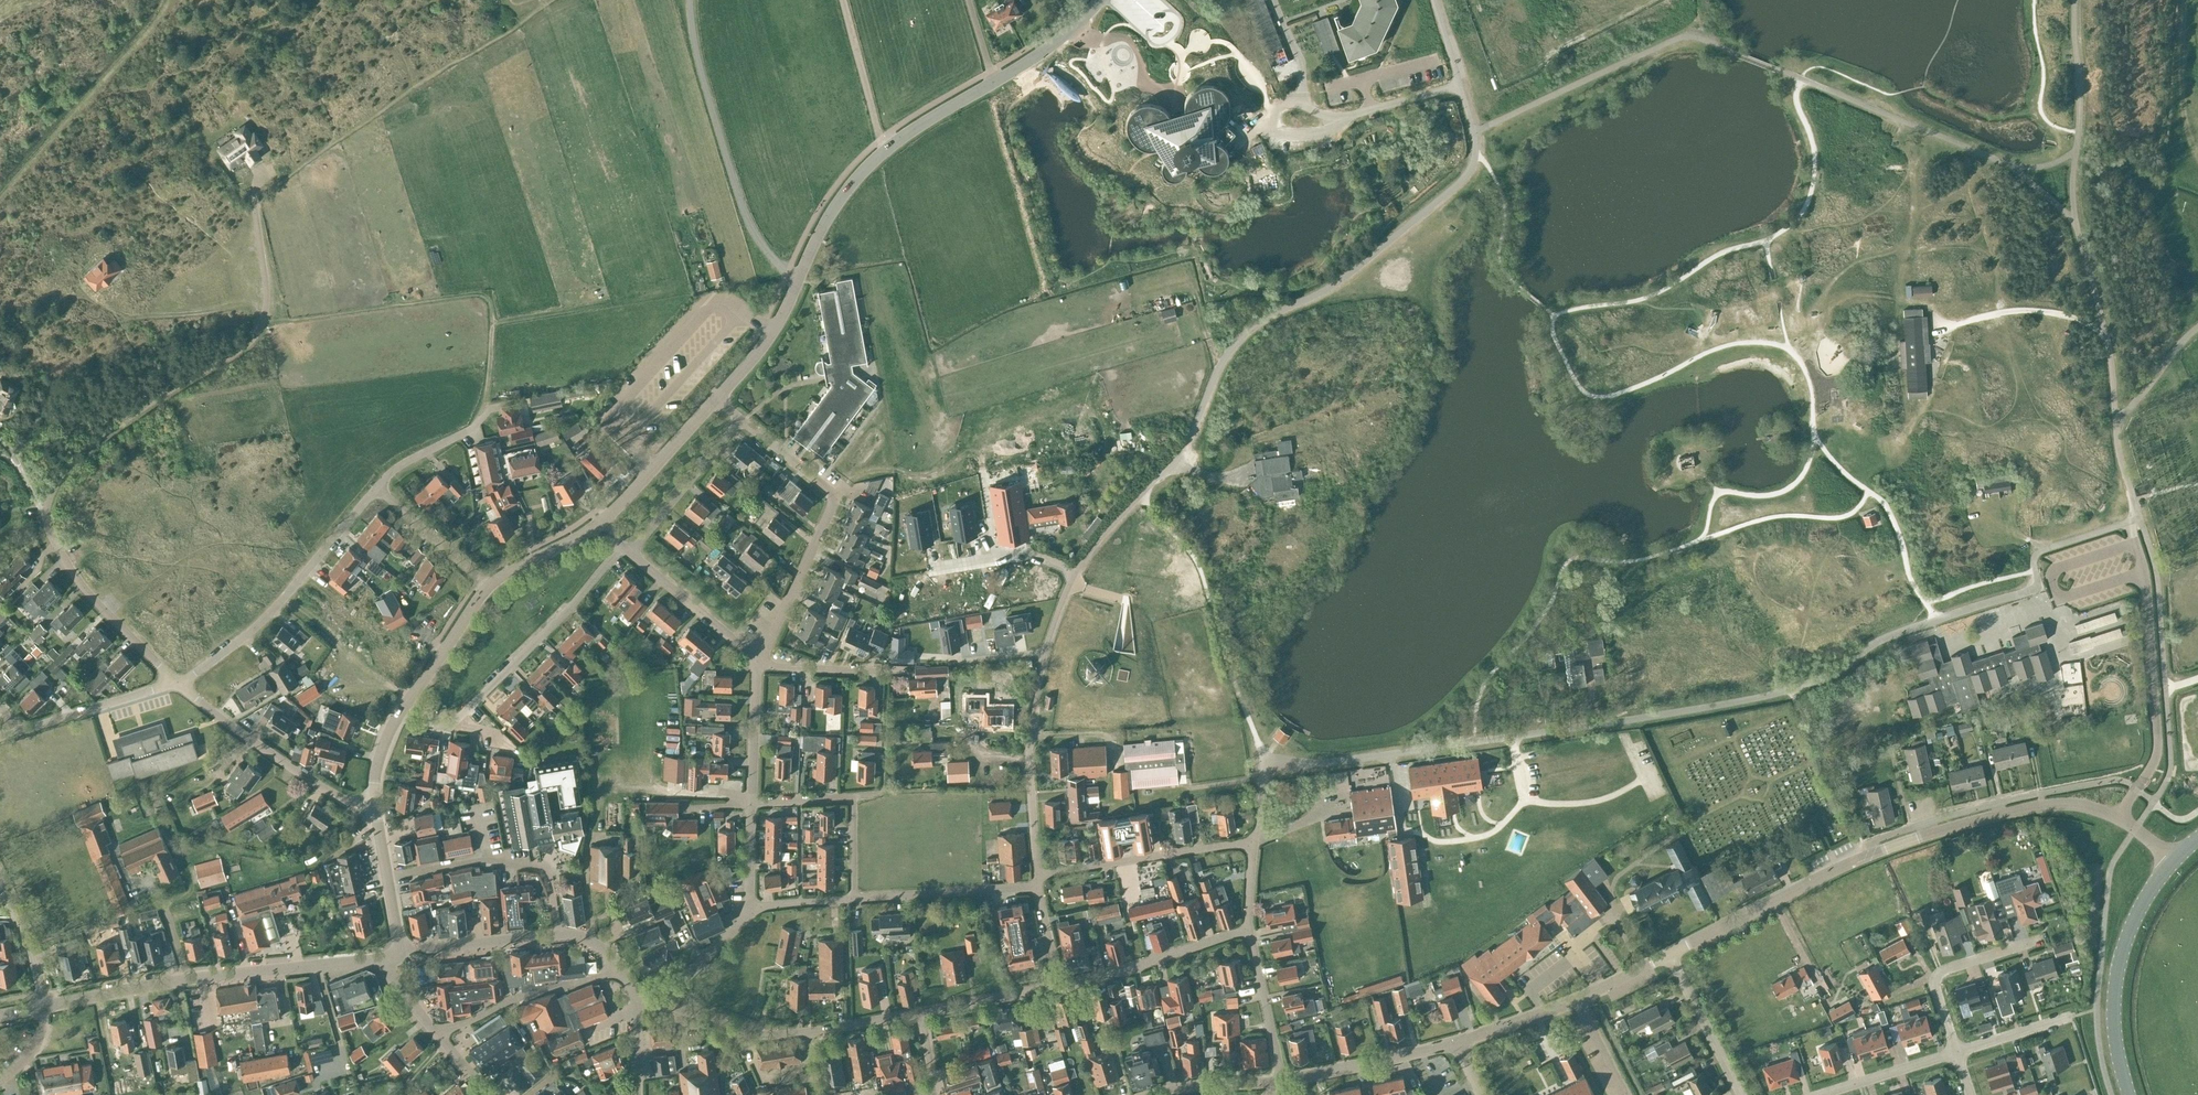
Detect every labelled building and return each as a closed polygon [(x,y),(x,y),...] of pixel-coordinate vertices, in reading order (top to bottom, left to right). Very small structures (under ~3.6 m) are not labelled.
[(1008,21),(1013,19),(1013,17),(1021,13),(1017,6),(1022,3),(1021,0),(1005,0),(1005,1),(999,4),(1008,21)] [(1265,0),(1246,0),(1245,1),(1265,53),(1283,46),(1265,0)] [(1364,1),(1354,23),(1339,29),(1334,15),(1337,14),(1337,13),(1333,14),(1349,57),(1376,47),(1397,2),(1396,0),(1364,0),(1364,1)] [(1008,21),(999,4),(992,8),(993,11),(987,14),(995,28),(1003,23),(1004,24),(1008,21)] [(1333,51),(1339,49),(1327,17),(1321,19),(1333,51)] [(1318,20),(1312,22),(1323,54),(1330,52),(1318,20)] [(1049,70),(1047,72),(1052,79),(1056,84),(1060,88),(1066,94),(1070,96),(1073,97),(1076,98),(1078,98),(1079,98),(1080,98),(1080,97),(1079,95),(1079,93),(1078,91),(1076,89),(1075,87),(1071,84),(1066,81),(1062,77),(1058,75),(1053,72),(1049,70)] [(1212,85),(1210,85),(1208,84),(1205,84),(1203,85),(1201,85),(1199,86),(1197,87),(1195,88),(1193,89),(1192,90),(1191,91),(1189,93),(1188,94),(1187,96),(1187,97),(1186,98),(1185,100),(1185,101),(1185,102),(1184,104),(1184,105),(1184,107),(1184,109),(1184,110),(1177,113),(1169,115),(1168,113),(1166,111),(1164,109),(1163,108),(1160,106),(1158,105),(1156,104),(1154,104),(1152,103),(1150,103),(1149,103),(1146,103),(1144,104),(1142,104),(1139,105),(1138,106),(1137,107),(1135,107),(1133,109),(1132,110),(1131,112),(1130,113),(1129,115),(1128,117),(1127,120),(1126,122),(1126,124),(1126,125),(1126,127),(1126,128),(1126,131),(1127,132),(1127,133),(1128,135),(1128,136),(1129,138),(1131,140),(1132,142),(1134,143),(1136,145),(1138,146),(1140,147),(1142,148),(1144,148),(1147,149),(1148,149),(1150,149),(1152,149),(1154,148),(1155,148),(1157,147),(1165,160),(1164,161),(1163,163),(1162,165),(1162,166),(1161,167),(1161,168),(1161,170),(1162,171),(1162,172),(1162,173),(1163,175),(1164,176),(1164,177),(1165,178),(1166,178),(1167,179),(1168,180),(1169,180),(1170,181),(1172,181),(1173,181),(1174,181),(1176,181),(1177,181),(1179,180),(1180,180),(1181,179),(1182,178),(1184,177),(1185,176),(1186,174),(1186,173),(1186,172),(1186,171),(1187,170),(1187,169),(1197,165),(1198,166),(1199,168),(1199,169),(1201,170),(1203,171),(1204,172),(1206,173),(1208,173),(1210,174),(1212,174),(1213,173),(1214,173),(1217,173),(1219,172),(1220,171),(1222,170),(1223,169),(1224,168),(1225,167),(1225,166),(1226,165),(1227,164),(1227,163),(1228,161),(1228,159),(1228,158),(1228,156),(1228,155),(1228,153),(1228,151),(1227,150),(1226,148),(1226,147),(1225,146),(1224,145),(1235,133),(1233,131),(1224,122),(1225,121),(1227,119),(1227,118),(1228,116),(1229,115),(1229,113),(1229,112),(1230,110),(1230,108),(1230,106),(1230,105),(1230,103),(1229,102),(1229,100),(1228,98),(1227,97),(1227,95),(1226,94),(1224,93),(1222,91),(1220,89),(1217,88),(1215,87),(1212,85)] [(235,132),(237,135),(218,149),(229,165),(244,155),(249,162),(258,156),(253,148),(260,144),(253,133),(250,135),(243,126),(235,132)] [(105,284),(111,279),(109,277),(120,267),(114,260),(109,265),(103,259),(82,277),(94,290),(103,282),(105,284)] [(716,260),(708,262),(712,278),(720,276),(716,260)] [(1798,277),(1801,283),(1807,280),(1804,275),(1798,277)] [(868,378),(866,382),(853,372),(852,365),(867,362),(852,278),(836,281),(837,289),(819,292),(818,290),(817,290),(818,293),(817,293),(818,293),(830,364),(828,365),(828,363),(827,362),(826,361),(825,361),(823,360),(822,360),(821,360),(819,360),(818,361),(817,362),(816,363),(816,364),(816,365),(815,365),(815,367),(815,368),(816,369),(816,370),(816,371),(817,372),(818,372),(820,373),(821,373),(822,373),(823,373),(824,373),(825,377),(831,376),(832,380),(830,381),(831,385),(793,436),(792,435),(792,436),(793,436),(791,439),(792,439),(793,437),(806,446),(807,445),(823,456),(874,388),(875,389),(875,388),(874,388),(876,386),(875,385),(876,384),(868,378)] [(1931,295),(1931,286),(1913,287),(1913,296),(1931,295)] [(1163,309),(1166,321),(1179,318),(1176,305),(1163,309)] [(1923,343),(1922,311),(1903,312),(1905,339),(1899,339),(1900,366),(1906,366),(1908,396),(1926,395),(1924,362),(1930,362),(1929,343),(1923,343)] [(5,383),(0,380),(0,411),(5,410),(16,388),(5,383)] [(140,396),(148,391),(142,380),(134,385),(140,396)] [(562,392),(563,399),(580,396),(579,389),(562,392)] [(557,390),(528,397),(532,410),(561,403),(557,390)] [(503,416),(496,418),(500,435),(511,432),(513,443),(533,438),(531,427),(524,428),(520,412),(518,413),(516,404),(501,408),(503,416)] [(570,414),(555,417),(557,424),(571,420),(570,414)] [(582,430),(577,421),(561,430),(566,439),(582,430)] [(538,445),(559,438),(556,427),(535,434),(538,445)] [(1277,440),(1279,454),(1292,452),(1290,439),(1277,440)] [(565,440),(561,443),(565,449),(569,447),(565,440)] [(483,485),(504,480),(495,442),(474,447),(483,485)] [(742,466),(745,463),(748,459),(758,467),(765,459),(744,442),(741,445),(739,444),(729,456),(742,466)] [(605,458),(593,446),(581,458),(599,476),(609,465),(603,460),(605,458)] [(514,477),(542,470),(537,450),(503,458),(507,475),(513,473),(514,477)] [(1254,453),(1257,477),(1251,483),(1261,495),(1274,494),(1275,500),(1298,496),(1296,482),(1291,483),(1291,482),(1294,482),(1294,479),(1302,478),(1301,469),(1289,471),(1287,455),(1276,456),(1275,450),(1254,453)] [(773,460),(770,464),(777,469),(779,465),(773,460)] [(726,480),(716,471),(707,483),(721,494),(725,489),(731,494),(741,481),(732,473),(726,480)] [(563,502),(584,490),(573,472),(566,476),(561,479),(552,484),(563,502)] [(786,477),(781,472),(769,486),(775,490),(786,477)] [(1995,476),(1997,490),(2007,488),(2008,491),(2010,490),(2010,488),(2009,482),(2018,481),(2017,473),(1995,476)] [(437,474),(426,484),(437,496),(443,490),(449,497),(454,493),(458,496),(465,490),(454,479),(448,485),(437,474)] [(1987,491),(1997,490),(1995,476),(1975,479),(1977,487),(1983,486),(1984,492),(1985,494),(1988,494),(1987,491)] [(868,484),(878,488),(883,478),(870,481),(868,484)] [(801,489),(790,479),(778,493),(803,513),(813,501),(800,490),(801,489)] [(1019,481),(991,486),(993,498),(994,507),(1000,543),(1028,538),(1027,527),(1024,509),(1019,481)] [(2148,491),(2149,491),(2147,483),(2142,485),(2135,487),(2137,494),(2148,491)] [(426,484),(414,495),(425,506),(426,506),(430,511),(435,506),(430,502),(437,496),(426,484)] [(504,485),(493,490),(494,491),(501,503),(504,509),(506,508),(518,502),(510,485),(505,487),(504,485)] [(492,488),(476,496),(485,513),(490,511),(494,519),(489,521),(498,539),(514,532),(509,522),(510,521),(506,514),(508,513),(506,508),(504,509),(501,503),(500,504),(494,491),(493,490),(492,488)] [(853,500),(847,512),(867,521),(866,524),(873,527),(876,522),(868,518),(871,511),(879,515),(882,510),(888,496),(880,492),(873,506),(872,509),(853,500)] [(695,497),(685,509),(700,521),(705,514),(712,519),(720,509),(711,501),(706,506),(695,497)] [(779,542),(789,529),(774,517),(778,511),(761,497),(750,511),(758,517),(754,521),(779,542)] [(1057,504),(1027,508),(1030,522),(1043,520),(1044,524),(1075,519),(1072,502),(1057,504)] [(962,513),(951,514),(955,539),(976,535),(971,505),(961,507),(962,513)] [(455,516),(446,508),(438,516),(448,525),(455,516)] [(847,512),(842,524),(847,527),(861,533),(866,524),(867,521),(847,512)] [(918,520),(907,521),(911,546),(933,542),(928,512),(917,514),(918,520)] [(1866,526),(1878,522),(1874,512),(1862,516),(1866,526)] [(407,539),(389,524),(390,523),(377,513),(368,525),(380,535),(385,529),(395,538),(390,544),(398,550),(407,539)] [(726,531),(735,519),(727,513),(718,524),(726,531)] [(459,516),(452,524),(458,529),(465,521),(459,516)] [(737,519),(732,525),(736,528),(741,522),(737,519)] [(688,533),(675,522),(665,534),(679,546),(683,540),(690,546),(695,540),(688,534),(688,533)] [(380,535),(368,525),(358,537),(370,547),(366,552),(378,562),(387,552),(374,542),(380,535)] [(847,527),(842,539),(862,548),(860,551),(868,555),(870,549),(863,546),(867,536),(861,533),(847,527)] [(884,527),(880,534),(885,537),(889,530),(884,527)] [(758,567),(769,554),(754,542),(758,538),(751,533),(749,536),(742,530),(733,541),(740,546),(739,547),(743,551),(741,553),(742,554),(740,557),(755,569),(757,566),(758,567)] [(714,546),(703,537),(700,541),(711,549),(714,546)] [(842,539),(836,551),(855,560),(854,563),(862,566),(865,561),(857,557),(860,551),(862,548),(842,539)] [(349,547),(339,560),(351,570),(356,574),(361,568),(362,567),(364,569),(373,558),(358,546),(354,552),(349,547)] [(419,548),(410,558),(416,564),(425,553),(419,548)] [(880,552),(872,549),(870,554),(877,558),(877,557),(880,552)] [(30,563),(19,552),(8,563),(4,559),(0,563),(0,569),(8,577),(1,584),(0,583),(0,593),(4,598),(25,577),(20,572),(30,563)] [(1019,552),(1005,555),(1007,567),(1022,564),(1019,552)] [(736,594),(746,581),(741,577),(747,571),(739,564),(737,566),(723,554),(714,565),(728,576),(722,582),(736,594)] [(427,557),(415,575),(424,581),(421,586),(433,594),(445,577),(436,571),(440,566),(436,563),(427,557)] [(334,575),(329,581),(343,593),(351,584),(349,583),(351,581),(346,576),(351,570),(339,560),(329,571),(334,575)] [(373,560),(368,567),(377,575),(378,574),(380,571),(383,568),(373,560)] [(826,567),(821,579),(841,588),(845,579),(853,582),(858,573),(844,566),(841,574),(826,567)] [(870,566),(867,573),(875,577),(878,570),(870,566)] [(622,612),(633,621),(646,606),(636,598),(642,591),(634,585),(636,583),(624,573),(606,595),(617,604),(618,604),(624,609),(622,612)] [(875,591),(880,582),(863,574),(859,583),(875,591)] [(841,588),(821,579),(815,591),(834,600),(833,603),(841,607),(844,601),(836,598),(841,588)] [(45,606),(52,598),(54,600),(60,595),(58,593),(59,591),(47,580),(39,588),(32,582),(15,599),(23,606),(24,605),(35,615),(38,612),(44,615),(49,610),(45,606)] [(669,610),(657,600),(646,612),(647,613),(643,618),(648,622),(652,617),(658,622),(669,610)] [(70,628),(83,614),(72,604),(65,611),(63,610),(50,624),(56,630),(58,627),(65,635),(71,629),(70,628)] [(879,619),(885,609),(875,604),(870,615),(879,619)] [(391,628),(407,619),(399,605),(383,614),(391,628)] [(826,617),(808,608),(802,620),(821,630),(826,621),(842,629),(848,617),(844,616),(838,613),(830,609),(826,617)] [(2081,635),(2121,622),(2116,609),(2077,623),(2081,635)] [(680,620),(669,610),(658,622),(665,628),(661,632),(665,636),(670,632),(680,620)] [(0,613),(0,627),(8,618),(1,612),(0,613)] [(1008,627),(994,629),(996,646),(1015,643),(1013,633),(1032,630),(1029,613),(1006,617),(1008,627)] [(853,651),(863,632),(853,627),(857,619),(851,617),(847,625),(850,626),(841,645),(853,651)] [(946,625),(939,626),(944,650),(960,648),(957,631),(964,630),(961,618),(946,620),(946,625)] [(821,630),(802,620),(796,633),(815,642),(813,644),(822,648),(825,643),(817,639),(821,630)] [(639,621),(636,626),(642,631),(646,627),(639,621)] [(47,630),(39,622),(28,634),(38,644),(44,637),(42,635),(47,630)] [(1911,697),(1906,698),(1912,716),(1945,705),(1945,704),(1958,700),(1961,710),(1980,704),(1975,691),(2008,680),(2006,676),(2010,674),(2010,672),(2015,671),(2017,677),(2034,672),(2037,680),(2054,674),(2045,649),(2041,651),(2038,642),(2047,639),(2042,622),(2024,628),(2026,632),(2012,637),(2015,649),(2003,653),(2003,650),(1971,661),(1967,651),(1950,656),(1951,659),(1943,661),(1936,641),(1928,644),(1927,640),(1910,645),(1909,645),(1920,678),(1926,676),(1929,684),(1916,688),(1916,686),(1908,689),(1911,697)] [(582,623),(570,635),(578,642),(584,636),(589,640),(594,635),(582,623)] [(294,636),(283,626),(273,638),(290,653),(299,642),(302,644),(308,636),(300,629),(294,636)] [(86,635),(74,647),(70,643),(53,660),(59,666),(72,652),(78,658),(88,647),(94,653),(102,645),(105,648),(111,642),(97,628),(96,629),(94,627),(86,635)] [(689,627),(678,640),(690,651),(694,646),(701,638),(689,627)] [(888,634),(875,628),(872,636),(863,632),(853,651),(865,656),(869,647),(880,652),(888,634)] [(831,634),(826,646),(832,648),(837,637),(831,634)] [(578,642),(570,635),(558,646),(570,658),(576,653),(571,649),(578,642)] [(892,636),(891,661),(913,662),(914,650),(904,649),(904,636),(892,636)] [(607,643),(602,637),(598,641),(603,647),(607,643)] [(1604,652),(1602,637),(1587,639),(1589,655),(1604,652)] [(697,657),(689,667),(698,675),(711,660),(707,657),(714,649),(701,638),(694,646),(690,651),(697,657)] [(663,649),(669,642),(665,639),(659,646),(663,649)] [(2077,652),(2074,640),(2069,642),(2072,653),(2077,652)] [(669,642),(663,649),(668,653),(674,646),(669,642)] [(33,649),(30,651),(35,656),(40,650),(36,646),(33,649)] [(59,654),(52,647),(46,653),(53,660),(59,654)] [(927,660),(943,659),(943,647),(926,647),(927,660)] [(0,674),(0,681),(6,687),(10,684),(17,691),(28,680),(21,673),(29,665),(25,661),(24,661),(22,659),(12,648),(6,654),(4,656),(7,660),(6,660),(10,664),(0,674)] [(1540,667),(1555,665),(1552,648),(1537,650),(1540,667)] [(132,662),(120,651),(106,665),(108,667),(103,672),(101,670),(95,676),(91,672),(78,685),(84,691),(86,688),(94,695),(110,679),(108,677),(113,671),(118,676),(121,678),(134,665),(132,662)] [(264,656),(269,664),(276,660),(270,652),(264,656)] [(551,654),(539,665),(547,673),(551,677),(558,671),(561,674),(563,672),(575,684),(581,678),(581,677),(582,677),(578,673),(582,669),(576,663),(572,667),(569,665),(565,668),(551,654)] [(2063,663),(2066,683),(2085,680),(2081,660),(2063,663)] [(59,668),(53,661),(47,667),(54,674),(59,668)] [(1100,674),(1102,668),(1098,664),(1093,662),(1088,665),(1087,671),(1090,676),(1096,677),(1100,674)] [(237,690),(248,707),(273,692),(272,690),(277,686),(282,693),(296,684),(283,663),(269,672),(269,673),(264,676),(263,675),(237,690)] [(305,663),(295,669),(301,677),(310,671),(305,663)] [(1573,687),(1586,685),(1582,663),(1569,665),(1573,687)] [(539,665),(527,677),(540,689),(536,693),(541,697),(537,702),(536,702),(537,702),(547,712),(551,707),(558,700),(544,685),(551,677),(547,673),(539,665)] [(927,666),(915,667),(915,677),(949,675),(948,665),(927,666)] [(1595,683),(1604,682),(1602,667),(1592,668),(1595,683)] [(731,690),(732,676),(715,675),(716,669),(705,669),(705,683),(713,683),(713,689),(731,690)] [(28,683),(33,688),(19,701),(30,712),(44,699),(40,695),(50,686),(43,679),(46,675),(41,670),(28,683)] [(952,683),(966,682),(965,671),(951,672),(952,683)] [(308,674),(302,678),(308,686),(313,682),(308,674)] [(685,681),(681,682),(682,692),(684,693),(695,679),(690,675),(685,681)] [(581,678),(573,686),(580,693),(581,694),(582,679),(581,678)] [(936,678),(909,679),(910,692),(915,692),(915,697),(937,695),(936,678)] [(793,683),(780,682),(779,700),(777,700),(776,710),(791,711),(790,718),(800,718),(801,706),(792,706),(793,683)] [(830,685),(816,684),(815,703),(827,704),(826,711),(841,711),(841,694),(830,694),(830,685)] [(519,685),(508,696),(520,709),(523,712),(527,716),(533,710),(531,708),(537,702),(536,702),(532,697),(519,685)] [(943,686),(944,696),(952,696),(951,685),(943,686)] [(859,686),(859,704),(866,704),(870,704),(869,714),(877,714),(878,697),(874,697),(874,686),(859,686)] [(2067,697),(2068,703),(2082,702),(2082,687),(2074,688),(2075,697),(2067,697)] [(1050,708),(1052,695),(1045,694),(1043,706),(1050,708)] [(508,696),(496,708),(512,724),(508,728),(521,740),(529,733),(516,720),(517,719),(516,718),(514,715),(520,709),(508,696)] [(685,696),(684,713),(699,713),(699,708),(702,708),(706,708),(716,708),(716,719),(730,719),(731,703),(707,702),(702,702),(702,704),(699,704),(700,697),(685,696)] [(968,698),(968,711),(984,711),(984,725),(1009,725),(1009,707),(985,707),(985,698),(968,698)] [(266,723),(286,736),(295,723),(294,722),(293,722),(281,714),(284,710),(271,701),(263,714),(270,718),(266,723)] [(311,715),(324,720),(328,708),(315,703),(311,715)] [(952,706),(944,706),(944,716),(953,715),(952,706)] [(329,707),(322,725),(331,728),(350,736),(357,718),(338,710),(329,707)] [(802,707),(802,725),(811,725),(811,707),(802,707)] [(1957,723),(1959,731),(1973,728),(1970,720),(1957,723)] [(859,721),(859,731),(872,732),(872,730),(873,722),(859,721)] [(1726,736),(1732,733),(1727,722),(1721,725),(1726,736)] [(686,733),(694,733),(694,724),(686,724),(686,733)] [(702,724),(702,732),(711,732),(713,732),(713,740),(715,740),(715,750),(729,751),(730,733),(724,733),(724,725),(718,725),(711,724),(702,724)] [(1952,724),(1946,726),(1948,734),(1954,733),(1952,724)] [(162,741),(157,725),(118,737),(124,756),(123,756),(107,761),(113,779),(135,772),(137,777),(198,758),(190,732),(162,741)] [(916,738),(932,736),(931,730),(930,725),(914,727),(916,738)] [(1283,743),(1289,734),(1279,727),(1272,736),(1283,743)] [(419,737),(407,735),(405,750),(423,753),(423,747),(439,749),(440,739),(419,736),(419,737)] [(802,748),(801,749),(818,750),(817,767),(812,767),(812,776),(816,776),(816,777),(832,778),(835,778),(836,766),(832,766),(833,753),(839,753),(840,736),(802,735),(802,748)] [(876,735),(862,735),(858,735),(858,743),(862,743),(875,744),(876,735)] [(536,736),(532,741),(535,745),(540,740),(536,736)] [(341,765),(343,765),(346,751),(329,746),(330,740),(317,737),(314,748),(321,749),(319,759),(323,760),(321,765),(332,767),(331,769),(340,771),(341,765)] [(1175,753),(1174,740),(1123,745),(1125,763),(1131,762),(1134,787),(1178,782),(1177,774),(1176,770),(1185,769),(1184,752),(1175,753)] [(436,780),(436,781),(444,782),(442,798),(453,799),(455,784),(463,785),(463,784),(475,786),(478,764),(471,763),(472,757),(467,757),(469,743),(454,741),(454,743),(450,743),(448,751),(451,752),(448,772),(438,770),(437,774),(436,780)] [(930,743),(931,750),(913,751),(913,764),(932,763),(932,757),(947,756),(947,742),(930,743)] [(2008,745),(2012,764),(2028,760),(2024,742),(2008,745)] [(776,755),(776,775),(790,776),(791,755),(793,755),(793,749),(790,749),(791,744),(778,743),(777,755),(776,755)] [(304,745),(304,746),(295,744),(292,759),(312,764),(315,751),(312,750),(312,747),(304,745)] [(1069,787),(1085,786),(1085,776),(1098,775),(1098,773),(1107,772),(1105,744),(1051,748),(1052,773),(1067,772),(1069,787)] [(1909,764),(1927,760),(1923,744),(1912,747),(1905,748),(1909,764)] [(2012,764),(2008,745),(1991,749),(1996,768),(2012,764)] [(858,759),(857,779),(874,780),(875,760),(874,760),(874,751),(862,751),(861,759),(858,759)] [(833,753),(832,766),(836,766),(840,766),(841,753),(839,753),(833,753)] [(491,764),(489,777),(510,779),(511,766),(512,758),(492,755),(491,764)] [(664,756),(663,779),(687,780),(687,788),(700,788),(701,772),(709,772),(709,776),(709,780),(715,780),(715,776),(728,777),(728,763),(724,762),(724,757),(712,756),(712,758),(664,756)] [(522,780),(493,786),(494,791),(502,789),(505,802),(514,846),(537,841),(538,843),(538,845),(548,843),(554,845),(556,840),(557,840),(557,837),(559,837),(559,839),(561,847),(575,851),(574,853),(575,853),(582,832),(583,831),(580,814),(578,814),(577,810),(560,813),(561,818),(552,820),(551,815),(545,787),(559,784),(562,801),(561,801),(561,802),(579,798),(578,798),(575,781),(578,780),(574,758),(574,757),(535,765),(535,766),(536,766),(538,776),(527,778),(528,784),(523,785),(522,780)] [(1481,788),(1477,757),(1408,767),(1413,798),(1429,795),(1432,813),(1458,809),(1456,791),(1481,788)] [(422,778),(433,779),(434,773),(435,761),(425,760),(422,776),(422,778)] [(1931,776),(1927,760),(1909,764),(1912,781),(1931,776)] [(968,761),(947,762),(948,779),(969,778),(968,761)] [(1133,783),(1132,770),(1131,762),(1125,763),(1126,770),(1114,771),(1116,797),(1129,796),(1128,783),(1133,783)] [(255,767),(249,763),(244,768),(238,763),(227,778),(231,781),(227,786),(225,788),(237,797),(246,785),(249,788),(261,772),(260,771),(261,770),(256,766),(255,767)] [(1981,765),(1964,768),(1969,787),(1985,783),(1981,765)] [(1969,787),(1964,768),(1948,772),(1953,791),(1969,787)] [(478,786),(477,786),(480,800),(490,798),(487,785),(485,776),(484,772),(480,772),(479,776),(478,786)] [(406,776),(405,784),(400,784),(399,796),(423,799),(423,795),(417,794),(417,796),(414,796),(415,788),(432,790),(433,779),(422,778),(406,776)] [(1099,794),(1098,785),(1087,786),(1087,787),(1085,787),(1085,786),(1069,787),(1070,804),(1087,802),(1086,795),(1087,795),(1099,794)] [(1353,817),(1323,821),(1326,839),(1356,835),(1356,836),(1396,830),(1389,786),(1349,792),(1353,817)] [(1871,807),(1890,803),(1886,787),(1867,791),(1871,807)] [(197,812),(218,803),(212,790),(191,798),(197,812)] [(230,828),(268,805),(261,794),(223,816),(230,828)] [(422,804),(423,799),(399,796),(397,808),(412,810),(413,801),(416,802),(416,803),(422,804)] [(1235,830),(1232,809),(1231,809),(1230,802),(1216,804),(1215,799),(1202,801),(1203,810),(1220,807),(1221,810),(1217,811),(1220,832),(1235,830)] [(1010,801),(988,803),(990,819),(1012,817),(1010,801)] [(1045,802),(1046,824),(1061,823),(1060,809),(1065,808),(1064,801),(1045,802)] [(79,826),(106,814),(100,802),(73,814),(79,826)] [(697,819),(676,819),(676,815),(678,815),(678,802),(646,802),(646,824),(666,824),(673,824),(673,837),(698,836),(697,819)] [(1087,802),(1070,804),(1072,820),(1088,819),(1102,817),(1101,809),(1088,812),(1087,802)] [(332,815),(315,803),(303,822),(308,825),(313,819),(325,826),(332,815)] [(1189,804),(1191,818),(1198,817),(1196,803),(1189,804)] [(1890,803),(1871,807),(1875,823),(1893,819),(1890,803)] [(1192,836),(1189,817),(1180,818),(1178,809),(1169,810),(1170,820),(1173,819),(1175,830),(1173,830),(1174,838),(1176,837),(1176,839),(1192,836)] [(713,820),(723,819),(723,811),(713,812),(713,820)] [(820,811),(820,824),(813,824),(813,829),(806,829),(806,841),(814,841),(814,835),(816,835),(827,835),(827,828),(834,828),(834,811),(820,811)] [(433,813),(436,829),(443,828),(439,812),(433,813)] [(414,816),(418,834),(436,830),(432,813),(414,816)] [(1134,842),(1135,848),(1153,845),(1147,813),(1129,816),(1116,819),(1116,818),(1099,821),(1105,854),(1122,851),(1121,844),(1134,842)] [(766,817),(766,831),(782,832),(782,826),(789,826),(789,823),(797,822),(796,816),(782,817),(782,818),(766,817)] [(102,817),(100,818),(77,828),(82,838),(84,837),(88,848),(93,860),(94,860),(117,916),(132,910),(108,853),(109,852),(105,843),(111,841),(112,841),(102,817)] [(263,819),(254,824),(258,832),(267,825),(263,819)] [(735,849),(734,830),(734,820),(727,820),(727,830),(719,830),(719,849),(735,849)] [(1866,821),(1859,823),(1862,834),(1870,832),(1866,821)] [(257,833),(262,840),(276,830),(271,822),(267,825),(258,832),(257,833)] [(161,880),(178,872),(158,828),(119,844),(131,873),(142,868),(140,864),(152,858),(161,880)] [(1390,836),(1397,900),(1425,897),(1419,846),(1462,840),(1461,828),(1390,836)] [(766,831),(765,845),(781,845),(781,847),(784,847),(788,847),(788,848),(796,848),(796,846),(797,841),(788,841),(782,841),(782,832),(766,831)] [(1026,855),(1024,833),(998,835),(1000,862),(999,862),(1000,878),(1021,876),(1020,861),(1022,861),(1022,855),(1026,855)] [(410,848),(412,858),(417,857),(418,865),(443,860),(443,858),(473,852),(470,835),(444,840),(443,834),(438,835),(414,840),(414,839),(413,839),(414,847),(410,848)] [(1060,861),(1080,858),(1078,838),(1072,838),(1071,834),(1066,835),(1066,839),(1057,840),(1060,861)] [(631,837),(623,837),(623,850),(625,850),(625,852),(623,852),(623,874),(635,874),(635,852),(630,852),(630,850),(631,850),(631,837)] [(818,856),(818,858),(834,858),(834,845),(825,845),(825,837),(819,837),(819,844),(818,844),(818,856)] [(399,861),(412,858),(410,848),(414,847),(413,839),(395,843),(399,861)] [(1635,891),(1629,894),(1631,898),(1630,899),(1632,902),(1634,905),(1635,905),(1635,906),(1637,910),(1643,906),(1644,908),(1682,889),(1683,891),(1687,889),(1697,908),(1710,901),(1707,896),(1725,887),(1715,868),(1697,877),(1697,876),(1698,872),(1695,867),(1691,865),(1678,840),(1665,847),(1673,862),(1669,864),(1673,870),(1641,886),(1637,888),(1635,889),(1635,891)] [(1090,856),(1099,855),(1097,841),(1088,843),(1090,856)] [(765,845),(765,859),(774,859),(774,866),(780,866),(780,859),(781,859),(781,847),(781,845),(765,845)] [(622,847),(590,847),(590,888),(622,888),(622,847)] [(1719,866),(1715,868),(1725,887),(1741,878),(1749,894),(1778,879),(1773,869),(1781,865),(1778,860),(1772,849),(1739,866),(1744,876),(1733,882),(1730,876),(1736,872),(1734,869),(1728,872),(1724,864),(1719,866)] [(340,860),(327,863),(334,896),(352,892),(351,888),(363,885),(356,853),(339,857),(340,860)] [(810,856),(803,856),(803,858),(803,863),(811,863),(810,862),(817,862),(817,872),(834,872),(834,858),(818,858),(818,856),(810,856)] [(212,860),(195,864),(201,887),(206,886),(226,880),(221,861),(220,857),(212,860)] [(1571,890),(1564,896),(1563,895),(1547,907),(1544,903),(1538,909),(1548,922),(1555,917),(1559,923),(1563,920),(1566,925),(1573,934),(1574,936),(1576,934),(1605,912),(1602,908),(1608,903),(1607,902),(1607,903),(1594,885),(1607,875),(1593,858),(1580,868),(1564,880),(1564,881),(1571,890)] [(788,864),(788,876),(796,876),(796,864),(788,864)] [(724,866),(717,869),(721,877),(728,874),(724,866)] [(702,871),(677,881),(688,904),(680,910),(693,939),(724,926),(718,911),(724,909),(720,900),(728,897),(723,886),(714,867),(702,873),(702,871)] [(311,871),(314,882),(321,880),(318,869),(311,871)] [(433,877),(410,882),(412,893),(414,893),(416,904),(416,903),(417,903),(425,902),(430,900),(438,899),(436,888),(445,886),(442,872),(432,874),(433,877)] [(809,878),(809,881),(803,881),(803,888),(818,887),(819,886),(834,886),(834,872),(817,872),(817,878),(809,878)] [(289,878),(290,879),(280,882),(285,898),(292,896),(293,900),(300,898),(299,894),(301,893),(299,885),(307,882),(304,873),(289,878)] [(780,874),(764,876),(766,890),(782,888),(782,887),(789,886),(788,880),(788,878),(783,878),(783,880),(781,881),(780,874)] [(1631,876),(1630,880),(1632,883),(1635,884),(1637,888),(1641,886),(1639,883),(1640,879),(1638,875),(1635,874),(1631,876)] [(2006,878),(1995,882),(2002,903),(2013,899),(2017,912),(2021,924),(2037,918),(2032,905),(2047,900),(2049,897),(2048,893),(2044,892),(2040,893),(2037,884),(2035,885),(2034,883),(2026,886),(2026,888),(2024,889),(2019,874),(2006,878)] [(1176,876),(1167,879),(1170,888),(1174,900),(1182,897),(1183,897),(1179,885),(1176,876)] [(1228,900),(1223,884),(1211,888),(1208,878),(1198,881),(1207,908),(1215,906),(1222,926),(1236,922),(1228,900)] [(567,924),(585,921),(581,893),(583,893),(581,879),(566,881),(568,895),(563,896),(567,924)] [(1997,917),(2004,914),(1993,881),(1985,884),(1991,900),(1969,907),(1980,937),(2001,930),(1997,917)] [(264,885),(234,894),(251,950),(270,944),(270,941),(280,938),(273,912),(287,908),(284,898),(285,898),(280,882),(264,887),(264,885)] [(1088,902),(1104,900),(1108,899),(1106,891),(1103,892),(1102,887),(1091,889),(1090,883),(1062,887),(1064,901),(1084,898),(1088,898),(1088,902)] [(526,912),(523,912),(522,900),(534,899),(532,884),(501,888),(505,929),(527,927),(526,912)] [(1964,885),(1953,889),(1958,904),(1966,901),(1969,900),(1966,892),(1964,885)] [(206,909),(222,904),(219,894),(203,898),(206,909)] [(341,898),(335,900),(344,917),(347,916),(349,925),(356,923),(358,933),(372,930),(370,921),(371,920),(369,911),(368,911),(366,904),(358,906),(356,895),(341,898)] [(1182,897),(1174,900),(1175,904),(1177,912),(1181,910),(1184,919),(1199,913),(1196,907),(1200,905),(1198,897),(1194,899),(1194,898),(1184,901),(1182,897)] [(483,930),(499,929),(496,898),(481,899),(483,930)] [(1171,898),(1133,907),(1135,918),(1174,909),(1171,898)] [(625,908),(631,923),(653,914),(656,920),(675,912),(669,899),(656,905),(654,902),(649,905),(646,899),(625,908)] [(2007,915),(2017,912),(2013,899),(2002,903),(2007,915)] [(411,914),(409,915),(413,933),(428,929),(425,914),(429,913),(428,911),(432,910),(430,900),(425,902),(417,903),(417,907),(410,908),(411,914)] [(1023,919),(1023,916),(1020,902),(997,907),(1000,920),(1001,920),(1007,951),(1010,966),(1035,962),(1032,946),(1029,946),(1025,927),(1027,926),(1025,918),(1023,919)] [(1118,903),(1087,910),(1089,922),(1096,920),(1104,919),(1105,923),(1121,919),(1118,903)] [(1283,908),(1265,912),(1268,927),(1281,924),(1282,931),(1297,928),(1295,918),(1294,912),(1292,903),(1282,905),(1283,908)] [(440,934),(467,931),(464,908),(449,910),(449,907),(438,908),(440,934)] [(1548,922),(1538,909),(1533,912),(1526,917),(1529,921),(1490,951),(1488,948),(1476,957),(1474,954),(1461,964),(1491,1004),(1505,994),(1502,990),(1507,986),(1500,976),(1526,957),(1540,946),(1552,936),(1544,925),(1548,922)] [(1924,909),(1914,912),(1919,929),(1926,927),(1930,925),(1927,917),(1924,909)] [(226,952),(226,951),(232,949),(225,919),(229,918),(227,911),(215,914),(217,921),(218,921),(221,933),(214,935),(219,953),(221,952),(222,953),(226,952)] [(136,913),(128,915),(130,922),(138,920),(136,913)] [(879,914),(880,919),(871,919),(872,932),(881,932),(881,931),(890,930),(890,937),(910,936),(909,922),(902,923),(901,913),(879,914)] [(1205,932),(1199,913),(1184,919),(1190,937),(1205,932)] [(636,934),(641,948),(664,938),(663,934),(670,931),(670,932),(680,928),(675,914),(664,918),(667,925),(660,927),(659,925),(636,934)] [(119,925),(117,916),(100,920),(102,928),(119,925)] [(1295,918),(1297,928),(1310,926),(1307,916),(1295,918)] [(1906,918),(1896,922),(1902,934),(1912,929),(1906,918)] [(1934,926),(1940,942),(1943,941),(1946,949),(1960,944),(1956,933),(1962,930),(1958,918),(1934,926)] [(1163,927),(1161,921),(1160,919),(1153,921),(1152,920),(1145,922),(1154,948),(1169,944),(1163,927)] [(1067,920),(1057,922),(1065,958),(1066,958),(1069,972),(1091,967),(1088,952),(1086,953),(1084,947),(1079,922),(1068,925),(1067,920)] [(1,955),(2,960),(1,961),(0,961),(0,984),(5,983),(5,981),(16,979),(15,971),(16,971),(12,952),(11,952),(8,934),(10,933),(8,926),(5,927),(5,926),(5,925),(4,924),(3,923),(2,922),(0,922),(0,955),(1,955)] [(133,932),(131,925),(120,928),(124,947),(131,945),(134,960),(146,957),(144,948),(147,947),(145,940),(146,939),(145,935),(134,938),(133,932)] [(778,947),(775,960),(795,964),(797,952),(802,927),(796,926),(795,929),(782,926),(778,947)] [(1294,938),(1294,939),(1295,942),(1298,941),(1313,938),(1310,926),(1292,930),(1294,938)] [(189,957),(204,954),(202,943),(204,942),(203,936),(201,936),(199,927),(191,929),(193,938),(185,939),(189,957)] [(861,930),(852,931),(853,954),(862,954),(861,930)] [(153,938),(146,939),(145,940),(147,947),(144,948),(146,957),(147,961),(162,958),(159,944),(166,942),(163,931),(152,933),(153,938)] [(1127,941),(1125,931),(1108,935),(1110,941),(1106,943),(1111,962),(1125,958),(1121,943),(1127,941)] [(1916,931),(1910,933),(1914,940),(1919,938),(1916,931)] [(967,952),(977,951),(974,935),(964,937),(967,952)] [(1300,950),(1298,941),(1295,942),(1294,939),(1290,940),(1289,937),(1271,941),(1274,955),(1300,950)] [(1909,951),(1902,938),(1879,950),(1886,962),(1909,951)] [(660,947),(641,958),(649,972),(671,959),(673,958),(668,950),(679,946),(677,940),(665,944),(660,947)] [(820,979),(835,979),(843,979),(842,940),(818,940),(820,978),(820,979)] [(82,953),(79,941),(56,946),(57,954),(59,962),(61,962),(65,977),(81,974),(76,954),(82,953)] [(2071,941),(2053,946),(2055,955),(2074,949),(2071,941)] [(102,972),(116,968),(114,961),(121,960),(119,949),(118,949),(116,942),(111,943),(110,943),(96,946),(102,972)] [(1098,945),(1084,947),(1086,953),(1088,952),(1092,952),(1099,950),(1098,945)] [(565,949),(552,950),(552,951),(556,979),(586,975),(584,962),(577,963),(576,955),(574,953),(565,954),(565,949)] [(947,984),(966,981),(962,959),(965,959),(963,949),(939,953),(942,969),(945,969),(947,984)] [(510,957),(503,958),(503,959),(505,971),(509,985),(509,986),(510,986),(510,991),(515,991),(514,985),(521,984),(522,991),(527,991),(527,990),(534,989),(533,982),(531,970),(532,970),(530,954),(529,950),(510,953),(510,957)] [(552,951),(541,952),(545,981),(556,979),(552,951)] [(541,952),(530,954),(532,970),(531,970),(533,982),(534,989),(546,986),(545,981),(541,952)] [(498,977),(496,958),(435,965),(437,980),(455,978),(456,982),(498,977)] [(2039,980),(2057,975),(2051,958),(2032,964),(2034,970),(2026,972),(2031,987),(2040,984),(2039,980)] [(1221,963),(1217,964),(1221,983),(1222,983),(1223,987),(1224,991),(1235,989),(1233,980),(1241,979),(1241,977),(1243,976),(1242,970),(1239,970),(1239,967),(1241,967),(1239,960),(1237,960),(1237,959),(1221,962),(1221,963)] [(805,993),(806,965),(798,964),(798,976),(800,976),(800,979),(790,978),(790,992),(786,992),(785,998),(789,998),(789,1006),(804,1007),(805,993)] [(1280,983),(1298,979),(1295,965),(1277,968),(1280,983)] [(1887,990),(1888,990),(1875,965),(1859,974),(1872,998),(1883,992),(1885,996),(1889,994),(1887,990)] [(1797,987),(1805,983),(1804,980),(1809,977),(1803,966),(1798,969),(1798,971),(1791,975),(1790,973),(1771,983),(1778,997),(1797,987)] [(863,979),(859,980),(863,1004),(879,1002),(876,980),(882,979),(880,967),(862,970),(863,979)] [(2016,969),(1997,975),(2002,989),(1994,992),(2001,1016),(2014,1012),(2009,999),(2024,994),(2016,969)] [(904,982),(898,983),(902,1004),(915,1002),(913,990),(917,989),(913,970),(902,973),(904,982)] [(1401,974),(1390,978),(1392,986),(1404,983),(1403,982),(1401,974)] [(1440,980),(1445,997),(1437,1000),(1440,1009),(1438,1010),(1440,1018),(1445,1017),(1457,1013),(1452,996),(1455,995),(1454,991),(1462,989),(1458,975),(1440,980)] [(377,1004),(369,984),(367,985),(364,978),(359,976),(350,979),(349,977),(343,979),(328,985),(337,1016),(338,1016),(342,1031),(359,1026),(355,1012),(377,1004)] [(1174,1009),(1193,1005),(1186,976),(1168,980),(1171,994),(1161,997),(1164,1011),(1174,1008),(1174,1009)] [(820,979),(820,978),(809,979),(809,998),(817,997),(835,997),(835,979),(820,979)] [(439,1005),(446,1004),(448,1019),(461,1017),(460,1016),(472,1014),(470,1001),(489,999),(504,997),(501,979),(460,985),(460,984),(452,986),(452,982),(436,984),(439,1005)] [(310,982),(296,984),(299,1001),(301,1009),(313,1007),(314,1013),(325,1012),(321,999),(313,1000),(310,982)] [(1419,982),(1407,986),(1410,995),(1411,996),(1423,992),(1420,982),(1419,982)] [(256,983),(216,989),(220,1014),(249,1009),(251,1021),(261,1020),(281,1017),(276,987),(257,990),(256,983)] [(1127,996),(1136,995),(1134,983),(1124,985),(1127,996)] [(1971,1008),(1981,1005),(1983,1011),(1992,1008),(1989,1000),(1984,984),(1975,986),(1974,983),(1955,989),(1960,1002),(1968,1000),(1971,1008)] [(573,1010),(603,999),(597,984),(593,985),(592,984),(567,994),(573,1010)] [(1117,992),(1115,984),(1106,986),(1107,988),(1105,988),(1090,992),(1094,1007),(1109,1003),(1107,994),(1117,992)] [(1159,996),(1156,984),(1144,987),(1143,985),(1135,987),(1138,1000),(1139,1000),(1141,1008),(1159,1004),(1158,996),(1159,996)] [(1369,985),(1358,988),(1361,997),(1372,993),(1369,985)] [(1223,987),(1211,989),(1213,998),(1213,999),(1225,997),(1224,991),(1223,987)] [(1398,1014),(1409,1011),(1403,987),(1392,990),(1398,1014)] [(1211,989),(1198,992),(1200,1001),(1213,998),(1211,989)] [(1297,1016),(1316,1012),(1313,998),(1303,1000),(1301,992),(1282,996),(1285,1011),(1297,1008),(1298,1015),(1297,1015),(1297,1016)] [(573,1010),(567,994),(557,997),(555,993),(529,1002),(529,1003),(517,1008),(517,1007),(516,1007),(522,1022),(526,1020),(531,1031),(537,1045),(549,1040),(554,1054),(584,1042),(578,1027),(571,1010),(573,1010)] [(1237,996),(1226,997),(1227,1007),(1238,1007),(1237,996)] [(172,1010),(170,997),(152,1000),(153,1003),(149,1004),(151,1012),(154,1011),(154,1013),(158,1013),(159,1019),(165,1018),(164,1012),(172,1010)] [(1055,1001),(1058,1012),(1054,1013),(1058,1026),(1054,1027),(1060,1049),(1068,1046),(1061,1023),(1075,1019),(1068,997),(1055,1001)] [(1320,1008),(1327,1006),(1324,997),(1318,998),(1320,1008)] [(1390,1039),(1397,1037),(1397,1039),(1403,1037),(1403,1036),(1404,1035),(1400,1017),(1392,1019),(1390,1013),(1388,1013),(1384,997),(1373,999),(1379,1022),(1382,1022),(1384,1031),(1388,1030),(1390,1039)] [(1918,998),(1905,1002),(1908,1010),(1920,1006),(1918,998)] [(603,999),(573,1010),(571,1010),(578,1027),(609,1015),(603,1002),(604,1001),(603,999)] [(1109,1003),(1094,1007),(1097,1019),(1108,1016),(1111,1025),(1124,1021),(1119,1000),(1109,1003)] [(1622,1006),(1623,1009),(1625,1012),(1636,1006),(1633,1001),(1622,1006)] [(1848,1001),(1829,1011),(1834,1021),(1836,1021),(1853,1011),(1854,1011),(1848,1001)] [(1880,1009),(1876,1003),(1871,1005),(1874,1011),(1875,1012),(1880,1011),(1880,1009)] [(1659,1011),(1656,1004),(1628,1018),(1634,1030),(1650,1023),(1654,1031),(1654,1039),(1658,1037),(1657,1030),(1674,1021),(1667,1007),(1659,1011)] [(397,1020),(385,1006),(368,1021),(368,1022),(362,1028),(373,1040),(380,1035),(397,1020)] [(993,1011),(991,1011),(994,1028),(1004,1026),(1005,1030),(1012,1028),(1013,1038),(1015,1046),(1035,1042),(1040,1041),(1037,1026),(1032,1027),(1022,1029),(1021,1023),(1019,1023),(1016,1007),(1002,1010),(1001,1007),(992,1008),(993,1011)] [(1903,1022),(1896,1024),(1897,1024),(1901,1038),(1903,1045),(1917,1040),(1909,1015),(1907,1007),(1900,1009),(1902,1017),(1903,1022)] [(1142,1011),(1146,1028),(1152,1026),(1150,1019),(1152,1019),(1150,1010),(1142,1011)] [(1887,1022),(1884,1010),(1877,1012),(1881,1024),(1887,1022)] [(1853,1011),(1836,1021),(1837,1023),(1856,1017),(1853,1011)] [(1217,1034),(1234,1033),(1239,1033),(1237,1012),(1213,1014),(1214,1028),(1217,1027),(1217,1034)] [(482,1041),(469,1049),(483,1070),(485,1068),(488,1073),(496,1067),(494,1063),(507,1054),(522,1044),(523,1043),(522,1042),(527,1039),(515,1021),(510,1024),(510,1023),(506,1025),(505,1023),(506,1023),(500,1013),(474,1031),(480,1040),(481,1040),(482,1041)] [(1917,1013),(1909,1015),(1917,1040),(1931,1036),(1925,1015),(1918,1017),(1917,1013)] [(1178,1014),(1165,1017),(1168,1027),(1181,1024),(1178,1014)] [(979,1025),(978,1015),(934,1023),(937,1038),(965,1033),(964,1028),(979,1025)] [(156,1017),(145,1019),(150,1045),(161,1043),(156,1017)] [(1628,1027),(1623,1017),(1616,1020),(1621,1031),(1628,1027)] [(134,1048),(131,1030),(128,1030),(126,1020),(111,1022),(115,1041),(123,1039),(125,1050),(134,1048)] [(1300,1023),(1299,1020),(1290,1023),(1292,1029),(1301,1026),(1300,1023)] [(1198,1034),(1205,1033),(1204,1021),(1197,1022),(1198,1034)] [(1990,1021),(1980,1024),(1981,1030),(1992,1027),(1990,1021)] [(1085,1023),(1077,1025),(1081,1038),(1089,1035),(1085,1023)] [(1280,1033),(1292,1029),(1290,1023),(1279,1026),(1280,1033)] [(1344,1024),(1335,1026),(1337,1033),(1341,1051),(1348,1049),(1349,1050),(1353,1049),(1353,1048),(1356,1047),(1351,1030),(1350,1030),(1346,1031),(1344,1025),(1344,1024)] [(1880,1024),(1866,1029),(1874,1054),(1888,1050),(1880,1024)] [(1142,1031),(1146,1045),(1167,1039),(1163,1025),(1142,1031)] [(262,1026),(253,1027),(256,1049),(265,1048),(262,1026)] [(674,1044),(671,1027),(650,1030),(652,1047),(674,1044)] [(1168,1029),(1166,1029),(1170,1047),(1172,1046),(1182,1044),(1178,1027),(1168,1029)] [(1831,1034),(1829,1027),(1822,1029),(1824,1036),(1831,1034)] [(1307,1051),(1316,1049),(1312,1028),(1294,1031),(1295,1038),(1289,1039),(1293,1062),(1308,1059),(1307,1051)] [(906,1029),(891,1032),(894,1050),(902,1049),(904,1057),(911,1056),(906,1029)] [(1848,1037),(1847,1039),(1850,1049),(1852,1051),(1857,1050),(1860,1058),(1874,1054),(1866,1029),(1852,1033),(1852,1035),(1848,1037)] [(200,1066),(217,1063),(211,1031),(194,1034),(200,1066)] [(865,1032),(860,1033),(861,1037),(848,1040),(849,1046),(845,1047),(846,1056),(851,1055),(867,1052),(864,1037),(867,1037),(865,1032)] [(1234,1033),(1217,1034),(1214,1035),(1215,1040),(1221,1039),(1222,1054),(1236,1053),(1234,1033)] [(1095,1055),(1093,1049),(1095,1048),(1091,1035),(1089,1035),(1081,1038),(1084,1051),(1087,1057),(1095,1086),(1119,1078),(1111,1050),(1095,1055)] [(322,1036),(309,1040),(310,1047),(324,1044),(322,1036)] [(423,1048),(413,1037),(394,1054),(392,1051),(382,1059),(395,1073),(404,1065),(410,1059),(410,1060),(423,1048)] [(1265,1038),(1239,1041),(1242,1067),(1268,1065),(1267,1052),(1264,1052),(1263,1047),(1266,1046),(1265,1038)] [(797,1039),(756,1045),(760,1070),(801,1062),(797,1039)] [(1672,1065),(1692,1055),(1684,1041),(1672,1047),(1668,1039),(1654,1047),(1658,1055),(1665,1051),(1672,1065)] [(1187,1041),(1188,1053),(1182,1054),(1184,1072),(1199,1070),(1197,1061),(1201,1060),(1199,1040),(1187,1041)] [(99,1051),(97,1041),(89,1042),(90,1053),(99,1051)] [(1005,1050),(1003,1043),(995,1045),(997,1052),(1005,1050)] [(1842,1064),(1835,1043),(1818,1048),(1825,1069),(1842,1064)] [(182,1044),(167,1047),(170,1065),(171,1065),(172,1073),(181,1072),(188,1070),(190,1080),(199,1079),(196,1059),(187,1061),(185,1061),(182,1044)] [(361,1044),(349,1053),(355,1062),(367,1054),(361,1044)] [(501,1075),(503,1077),(502,1078),(510,1088),(511,1087),(514,1091),(518,1094),(531,1084),(545,1073),(529,1053),(528,1054),(522,1044),(507,1054),(514,1065),(501,1075)] [(585,1051),(573,1056),(576,1063),(583,1060),(585,1065),(595,1061),(601,1076),(611,1073),(610,1070),(623,1065),(619,1055),(615,1045),(587,1056),(585,1051)] [(2043,1063),(2065,1055),(2063,1046),(2045,1051),(2043,1045),(2038,1047),(2043,1063)] [(960,1062),(990,1056),(989,1047),(958,1053),(960,1062)] [(845,1083),(839,1048),(819,1052),(825,1087),(832,1086),(833,1091),(839,1090),(838,1085),(845,1083)] [(1157,1079),(1155,1072),(1160,1071),(1156,1056),(1151,1057),(1149,1050),(1142,1052),(1140,1048),(1131,1051),(1132,1055),(1125,1057),(1133,1086),(1157,1079)] [(1033,1049),(1026,1050),(1029,1060),(1035,1058),(1033,1049)] [(147,1050),(134,1053),(138,1075),(151,1072),(147,1050)] [(679,1071),(682,1094),(720,1094),(713,1050),(697,1052),(699,1068),(679,1071)] [(999,1064),(1012,1061),(1009,1050),(996,1054),(999,1063),(999,1064)] [(875,1055),(878,1066),(875,1066),(877,1075),(882,1074),(886,1093),(905,1089),(905,1087),(921,1084),(915,1057),(894,1062),(892,1051),(875,1055)] [(1794,1065),(1800,1063),(1796,1051),(1789,1053),(1791,1059),(1764,1068),(1770,1087),(1798,1078),(1797,1075),(1794,1065)] [(244,1081),(290,1072),(287,1052),(240,1061),(244,1081)] [(867,1052),(851,1055),(855,1080),(872,1076),(867,1052)] [(1241,1068),(1241,1065),(1240,1066),(1238,1053),(1236,1053),(1222,1054),(1224,1070),(1241,1068)] [(1550,1094),(1594,1094),(1585,1078),(1573,1053),(1561,1059),(1570,1079),(1576,1076),(1578,1081),(1550,1094)] [(2027,1066),(2023,1053),(2016,1056),(2020,1068),(2027,1066)] [(656,1075),(669,1073),(677,1071),(674,1054),(666,1055),(653,1057),(656,1075)] [(983,1083),(986,1092),(983,1093),(983,1094),(1005,1094),(1002,1086),(992,1055),(976,1061),(983,1083)] [(2065,1055),(2043,1063),(2048,1079),(2053,1077),(2051,1070),(2069,1065),(2069,1064),(2068,1064),(2065,1055)] [(573,1056),(568,1058),(571,1065),(576,1063),(573,1056)] [(1988,1080),(2009,1073),(2005,1061),(2004,1057),(1996,1059),(1998,1064),(1984,1068),(1988,1080)] [(942,1092),(943,1094),(978,1094),(979,1094),(976,1085),(983,1083),(976,1061),(963,1064),(965,1070),(959,1072),(957,1066),(944,1070),(947,1077),(942,1079),(946,1091),(942,1092)] [(77,1062),(36,1069),(40,1094),(63,1094),(82,1092),(77,1066),(78,1066),(77,1062)] [(965,1070),(963,1064),(963,1065),(962,1062),(957,1063),(957,1066),(959,1072),(965,1070)] [(78,1066),(77,1066),(82,1092),(90,1090),(89,1086),(94,1085),(90,1064),(78,1066)] [(556,1066),(551,1069),(554,1075),(559,1073),(556,1066)] [(1054,1084),(1069,1079),(1065,1066),(1050,1070),(1054,1084)] [(1073,1067),(1068,1069),(1071,1078),(1076,1076),(1073,1067)] [(1678,1074),(1662,1082),(1661,1081),(1650,1087),(1654,1093),(1664,1088),(1665,1089),(1671,1086),(1672,1088),(1687,1080),(1690,1086),(1682,1090),(1685,1094),(1700,1094),(1710,1090),(1701,1072),(1697,1074),(1693,1067),(1678,1074)] [(1038,1068),(1028,1071),(1031,1080),(1035,1079),(1038,1091),(1024,1094),(1045,1094),(1038,1068)] [(2009,1073),(1988,1080),(1991,1091),(2005,1087),(2007,1091),(2014,1089),(2013,1084),(2009,1073)] [(423,1075),(416,1083),(419,1086),(426,1078),(423,1075)] [(743,1076),(731,1081),(737,1093),(732,1094),(751,1094),(743,1076)] [(1388,1079),(1391,1094),(1399,1093),(1399,1094),(1414,1094),(1412,1089),(1406,1090),(1405,1089),(1402,1076),(1388,1079)] [(207,1077),(197,1079),(199,1094),(203,1094),(209,1094),(207,1077)] [(1923,1093),(1943,1087),(1940,1077),(1924,1082),(1925,1085),(1921,1087),(1923,1093)] [(275,1086),(278,1094),(288,1094),(300,1091),(296,1079),(275,1086)] [(1391,1094),(1388,1079),(1372,1083),(1375,1094),(1389,1094),(1391,1094)] [(377,1083),(376,1080),(362,1084),(363,1088),(377,1083)] [(559,1088),(552,1081),(543,1088),(549,1094),(565,1094),(559,1088)] [(1068,1082),(1053,1087),(1055,1094),(1072,1094),(1068,1082)] [(2037,1092),(2034,1083),(2018,1088),(2020,1094),(2038,1094),(2037,1092)] [(390,1084),(390,1093),(401,1094),(401,1085),(393,1084),(390,1084)] [(458,1084),(445,1094),(468,1094),(458,1084)] [(359,1085),(353,1087),(355,1094),(363,1094),(359,1085)] [(1343,1089),(1345,1094),(1361,1094),(1359,1085),(1343,1089)] [(806,1086),(791,1089),(791,1087),(777,1089),(778,1094),(807,1094),(806,1086)] [(1923,1093),(1924,1094),(1946,1094),(1943,1087),(1923,1093)]
